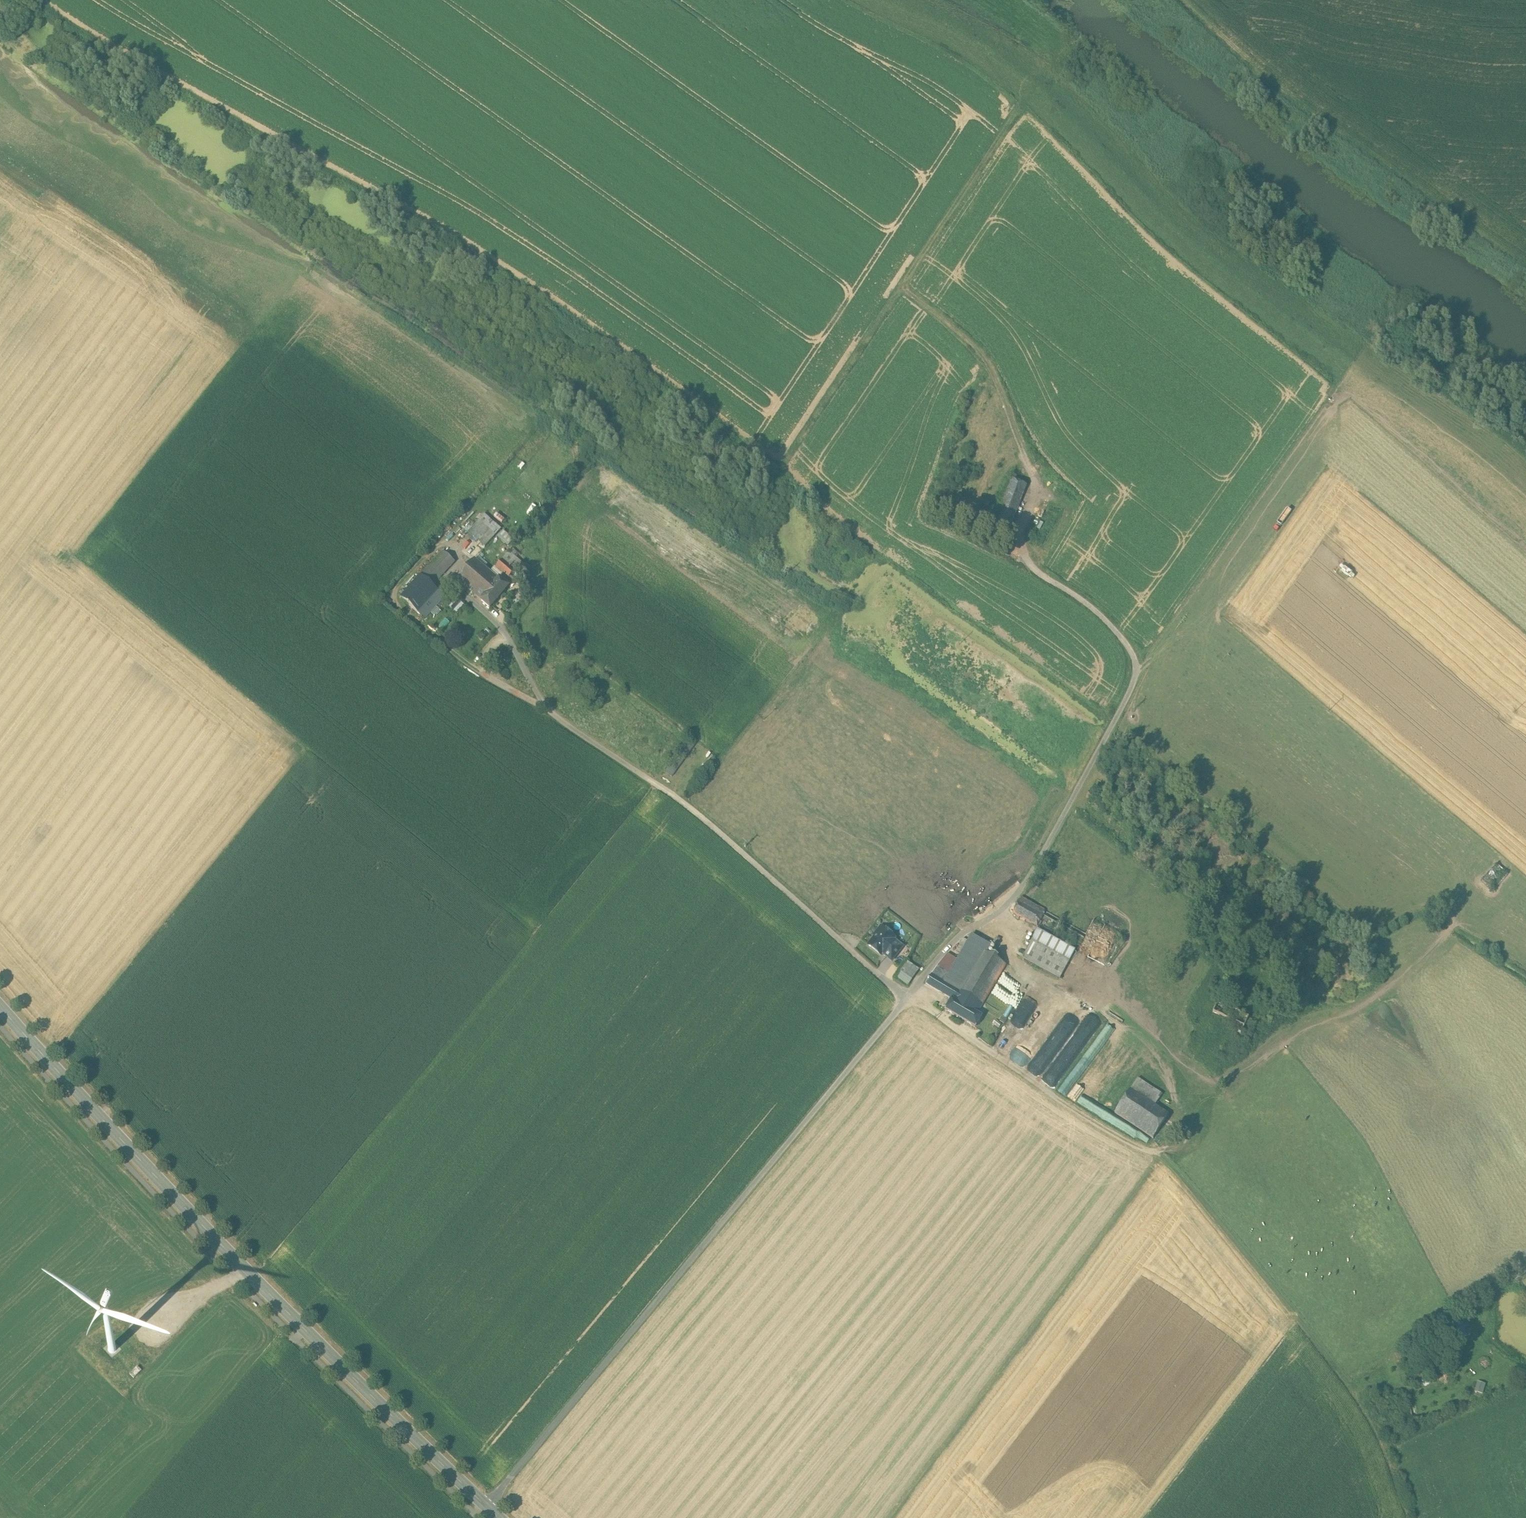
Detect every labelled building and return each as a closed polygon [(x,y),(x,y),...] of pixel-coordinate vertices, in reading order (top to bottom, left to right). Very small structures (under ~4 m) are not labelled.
[(978,398),(970,394),(964,407),(972,411),(978,398)] [(1028,485),(1012,479),(1003,502),(1019,509),(1028,485)] [(1019,509),(1003,502),(994,525),(1010,532),(1019,509)] [(501,529),(484,514),(479,520),(496,535),(501,529)] [(496,535),(479,520),(468,533),(485,548),(496,535)] [(444,552),(422,576),(433,586),(455,562),(444,552)] [(522,562),(509,552),(504,557),(517,568),(522,562)] [(504,557),(496,567),(504,574),(509,578),(509,577),(517,568),(504,557)] [(491,573),(474,559),(457,578),(482,600),(499,580),(491,573)] [(504,574),(496,567),(491,573),(499,580),(504,574)] [(509,578),(504,574),(499,580),(508,588),(514,581),(509,577),(509,578)] [(422,576),(401,598),(417,613),(438,591),(433,586),(422,576)] [(482,600),(490,608),(508,588),(499,580),(482,600)] [(438,591),(417,613),(423,619),(444,597),(438,591)] [(666,772),(672,776),(698,742),(692,738),(666,772)] [(1491,891),(1507,874),(1494,863),(1478,879),(1491,891)] [(1040,907),(1023,897),(1013,913),(1030,923),(1040,907)] [(1040,907),(1030,923),(1036,927),(1044,915),(1046,911),(1040,907)] [(1085,939),(1044,915),(1036,927),(1036,928),(1037,929),(1076,951),(1077,952),(1085,939)] [(894,938),(881,927),(874,935),(875,936),(868,945),(881,955),(882,954),(893,940),(894,938)] [(1076,951),(1037,929),(1031,940),(1069,962),(1076,951)] [(950,974),(945,982),(959,990),(982,950),(987,953),(991,946),(973,935),(950,974)] [(903,947),(893,940),(882,954),(891,961),(903,947)] [(1069,962),(1031,940),(1023,955),(1061,977),(1069,962)] [(982,950),(959,990),(945,982),(932,974),(926,983),(952,998),(977,1013),(1006,964),(987,953),(982,950)] [(919,969),(907,961),(900,971),(901,972),(912,979),(919,969)] [(950,974),(937,966),(931,974),(932,974),(945,982),(950,974)] [(912,979),(901,972),(897,978),(908,985),(912,979)] [(977,1013),(952,998),(945,1010),(975,1027),(982,1016),(977,1013)] [(995,1046),(1010,1054),(1027,1019),(1013,1012),(995,1046)] [(1232,1023),(1239,1028),(1243,1020),(1236,1016),(1232,1023)] [(1170,1115),(1131,1090),(1116,1114),(1155,1138),(1170,1115)] [(1472,1391),(1481,1394),(1484,1383),(1476,1380),(1472,1391)]
